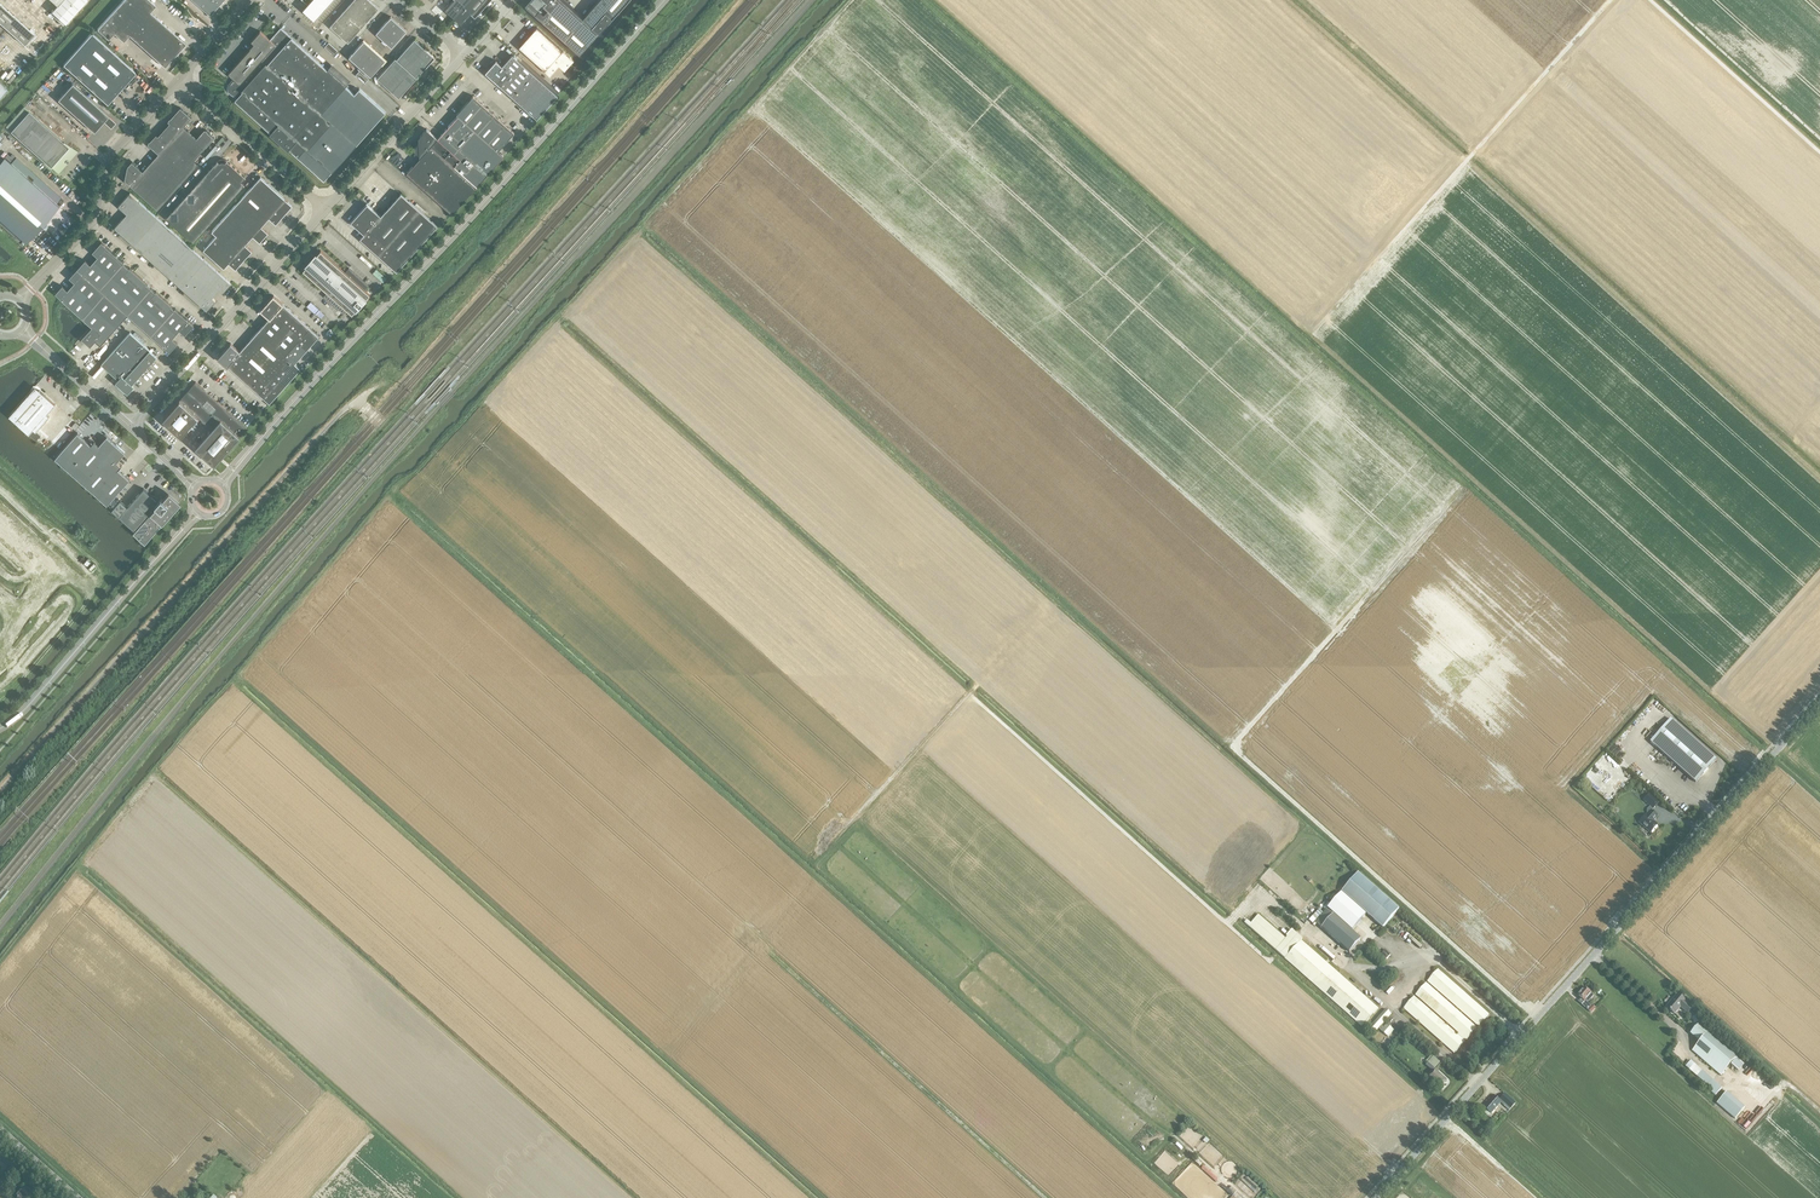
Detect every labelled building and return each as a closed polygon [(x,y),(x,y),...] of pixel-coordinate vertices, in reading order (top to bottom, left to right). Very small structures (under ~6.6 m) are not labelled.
[(57,5),(51,11),(65,23),(86,0),(51,0),(57,5)] [(119,4),(130,14),(143,0),(123,0),(119,4)] [(130,14),(140,23),(140,22),(150,11),(156,5),(151,0),(143,0),(130,14)] [(211,14),(219,5),(213,0),(194,0),(211,14)] [(308,4),(303,9),(315,19),(332,0),(304,0),(308,4)] [(357,0),(353,0),(349,5),(358,13),(364,6),(357,0)] [(371,0),(370,0),(364,6),(373,15),(379,7),(371,0)] [(445,9),(454,17),(469,0),(453,0),(445,9)] [(454,17),(461,24),(471,13),(475,16),(490,0),(469,0),(454,17)] [(564,0),(530,0),(526,5),(529,8),(580,53),(612,17),(627,0),(597,0),(596,2),(605,11),(600,17),(596,21),(592,25),(581,15),(576,11),(564,0)] [(25,44),(34,33),(0,2),(0,22),(25,44)] [(108,39),(114,32),(130,14),(119,4),(97,28),(108,39)] [(358,13),(349,5),(342,12),(352,20),(358,13)] [(373,15),(364,6),(358,13),(367,21),(373,15)] [(164,23),(150,11),(140,22),(154,35),(164,23)] [(352,20),(342,12),(336,19),(345,27),(352,20)] [(367,21),(358,13),(352,20),(361,28),(367,21)] [(114,32),(124,41),(129,34),(140,23),(130,14),(114,32)] [(407,30),(391,16),(376,32),(392,46),(407,30)] [(345,27),(336,19),(330,26),(339,34),(345,27)] [(361,28),(352,20),(345,27),(355,35),(361,28)] [(154,35),(140,22),(140,23),(129,34),(143,47),(154,35)] [(186,43),(164,23),(154,35),(176,54),(186,43)] [(573,58),(537,26),(519,46),(549,73),(558,63),(563,68),(573,58)] [(250,48),(228,73),(235,78),(233,80),(232,82),(231,83),(230,85),(229,89),(230,91),(231,93),(238,97),(235,100),(271,132),(270,134),(288,150),(289,149),(324,180),(386,111),(360,88),(355,94),(346,86),(347,84),(329,68),(327,69),(281,27),(270,39),(260,30),(251,41),(256,44),(251,49),(250,48)] [(355,35),(345,27),(339,34),(348,42),(355,35)] [(136,72),(91,32),(63,64),(107,103),(136,72)] [(176,54),(154,35),(143,47),(165,66),(176,54)] [(395,57),(377,77),(399,97),(417,76),(425,67),(426,67),(435,56),(431,53),(432,52),(429,50),(429,51),(425,47),(415,38),(397,58),(395,57)] [(386,59),(364,40),(349,56),(371,76),(386,59)] [(334,55),(338,50),(329,42),(325,46),(334,55)] [(512,54),(502,65),(496,60),(492,65),(490,67),(485,72),(500,85),(500,84),(537,118),(558,95),(512,54)] [(356,74),(365,82),(369,78),(360,70),(356,74)] [(58,99),(94,131),(104,120),(111,127),(116,121),(72,83),(58,99)] [(458,115),(438,138),(461,158),(454,166),(476,185),(520,137),(473,95),(457,114),(458,115)] [(181,107),(171,118),(170,118),(169,119),(169,120),(168,121),(170,122),(158,135),(156,134),(151,140),(150,140),(149,141),(149,142),(148,143),(159,153),(143,171),(132,161),(128,166),(125,180),(158,209),(199,164),(194,160),(214,137),(208,131),(208,130),(207,129),(206,129),(205,129),(197,138),(184,126),(192,117),(181,107)] [(72,145),(31,108),(11,130),(51,167),(52,165),(59,171),(67,163),(68,163),(68,162),(69,161),(69,160),(77,151),(71,147),(72,145)] [(420,158),(407,172),(452,212),(476,185),(454,166),(461,158),(438,138),(427,128),(418,138),(419,142),(413,149),(419,155),(420,158)] [(4,157),(0,162),(0,224),(19,241),(22,238),(26,242),(59,206),(32,181),(34,179),(29,174),(27,177),(4,157)] [(217,160),(167,217),(194,241),(245,185),(241,181),(245,176),(227,159),(225,162),(224,161),(223,161),(221,161),(220,161),(219,162),(217,160)] [(289,201),(261,176),(240,199),(265,221),(269,217),(276,223),(277,223),(276,223),(289,208),(290,207),(290,205),(290,204),(290,203),(289,201)] [(124,217),(115,227),(137,247),(138,246),(144,251),(143,252),(160,267),(160,266),(170,275),(169,276),(207,310),(216,300),(211,295),(218,287),(223,292),(231,283),(130,192),(118,205),(128,214),(124,218),(124,217)] [(381,215),(367,203),(359,212),(358,212),(359,213),(355,216),(350,221),(364,233),(360,238),(397,271),(416,249),(437,225),(401,193),(381,215)] [(265,221),(240,199),(224,217),(249,239),(253,235),(260,241),(261,241),(260,241),(268,232),(269,232),(262,226),(265,221)] [(249,239),(224,217),(212,230),(216,235),(244,259),(252,250),(246,244),(249,239)] [(244,259),(216,235),(204,249),(224,267),(229,262),(236,268),(244,259)] [(62,285),(56,293),(92,326),(90,329),(82,338),(90,346),(95,340),(100,345),(128,314),(170,351),(178,342),(173,338),(180,329),(185,334),(194,324),(175,308),(171,305),(172,304),(156,290),(156,291),(146,283),(147,282),(130,267),(129,268),(124,263),(124,262),(102,241),(93,251),(98,256),(91,264),(86,260),(70,277),(75,282),(68,290),(62,285)] [(314,257),(303,270),(328,291),(324,296),(343,313),(347,309),(352,313),(370,294),(365,289),(369,285),(349,267),(345,272),(321,250),(314,257)] [(384,281),(387,277),(377,268),(373,272),(384,281)] [(270,317),(240,351),(231,342),(218,356),(228,365),(269,402),(269,403),(301,368),(295,363),(319,335),(283,303),(274,295),(261,309),(270,317)] [(307,306),(316,314),(320,310),(311,301),(307,306)] [(118,379),(115,382),(128,393),(134,385),(132,384),(157,356),(130,332),(101,364),(118,379)] [(212,429),(196,447),(203,453),(204,453),(208,457),(208,458),(215,464),(247,427),(196,381),(163,418),(170,424),(171,423),(176,428),(175,428),(182,434),(198,416),(212,429)] [(31,391),(13,410),(13,411),(14,420),(29,433),(33,428),(36,431),(49,416),(47,413),(55,404),(40,390),(31,391)] [(125,452),(107,436),(99,445),(94,441),(95,441),(94,441),(91,444),(77,432),(56,456),(55,457),(107,504),(108,503),(129,479),(118,469),(121,465),(117,461),(125,452)] [(161,497),(158,501),(144,488),(128,506),(120,499),(112,509),(135,530),(134,531),(133,532),(145,542),(148,539),(182,502),(170,491),(163,499),(161,497)] [(1671,719),(1652,741),(1650,742),(1696,782),(1716,760),(1671,719)] [(1653,810),(1660,803),(1649,794),(1643,801),(1653,810)] [(1639,822),(1651,833),(1658,825),(1653,821),(1658,816),(1652,811),(1647,815),(1646,814),(1639,822)] [(1383,928),(1399,909),(1358,873),(1342,891),(1383,928)] [(1366,914),(1341,893),(1328,908),(1352,930),(1366,914)] [(1361,939),(1326,909),(1323,912),(1321,910),(1315,917),(1317,919),(1315,922),(1322,927),(1321,928),(1349,953),(1361,939)] [(1304,937),(1293,928),(1286,937),(1259,914),(1251,922),(1247,919),(1245,922),(1285,958),(1301,940),(1304,937)] [(1362,1026),(1379,1008),(1301,940),(1285,958),(1362,1026)] [(1454,1053),(1489,1014),(1438,969),(1403,1008),(1454,1053)] [(1585,1001),(1582,1005),(1587,1010),(1591,1006),(1585,1001),(1592,994),(1585,987),(1578,995),(1585,1001)] [(1688,1013),(1692,1009),(1685,1002),(1685,1001),(1677,994),(1666,1007),(1674,1014),(1680,1007),(1688,1013)] [(1695,1023),(1700,1020),(1697,1015),(1692,1018),(1695,1023)] [(1375,1032),(1385,1021),(1379,1016),(1369,1027),(1375,1032)] [(1386,1035),(1393,1028),(1387,1023),(1383,1027),(1382,1026),(1379,1029),(1386,1035)] [(1698,1024),(1690,1033),(1700,1042),(1692,1051),(1721,1076),(1731,1064),(1739,1070),(1747,1060),(1740,1054),(1739,1054),(1709,1029),(1707,1032),(1698,1024)] [(1435,1068),(1440,1062),(1433,1056),(1428,1062),(1435,1068)] [(1717,1094),(1722,1088),(1690,1060),(1685,1066),(1717,1094)] [(1440,1089),(1444,1084),(1446,1084),(1447,1083),(1447,1082),(1448,1081),(1436,1070),(1428,1078),(1440,1089)] [(1735,1119),(1745,1107),(1726,1092),(1717,1103),(1735,1119)] [(1494,1096),(1501,1103),(1510,1110),(1516,1103),(1505,1094),(1499,1101),(1494,1096)] [(1491,1114),(1501,1103),(1494,1096),(1484,1107),(1491,1114)] [(1204,1165),(1202,1167),(1216,1181),(1218,1178),(1204,1165)] [(1241,1180),(1256,1193),(1257,1192),(1256,1190),(1259,1186),(1248,1176),(1245,1180),(1243,1178),(1241,1180)] [(1232,1196),(1237,1191),(1231,1186),(1229,1189),(1223,1184),(1221,1186),(1232,1196)] [(18,1197),(29,1197),(31,1197),(22,1189),(16,1195),(18,1197)]
